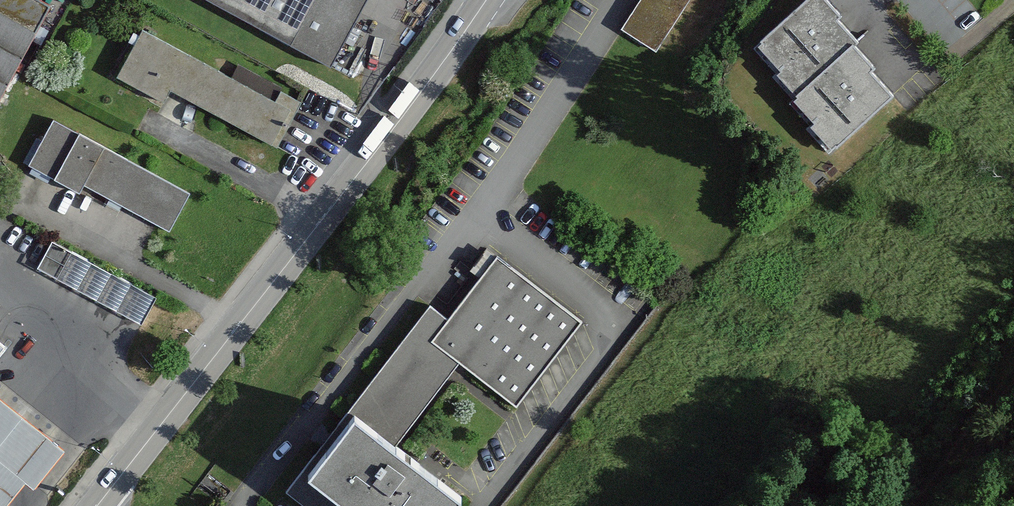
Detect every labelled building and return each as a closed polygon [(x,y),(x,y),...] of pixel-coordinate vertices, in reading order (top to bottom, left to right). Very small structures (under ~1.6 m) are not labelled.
[(37,0),(0,0),(0,93),(13,68),(46,5),(37,0)] [(287,45),(311,0),(205,0),(287,45)] [(623,28),(656,50),(688,0),(641,0),(623,28)] [(826,0),(804,0),(757,44),(781,69),(835,19),(839,15),(826,0)] [(856,40),(835,19),(781,69),(777,73),(798,94),(851,44),(856,40)] [(142,30),(115,78),(162,104),(164,104),(172,90),(195,102),(278,148),(302,104),(298,102),(281,92),(275,102),(232,79),(142,30)] [(873,67),(851,44),(798,94),(793,99),(815,122),(870,70),(873,67)] [(891,93),(870,70),(815,122),(811,125),(833,148),(891,93)] [(54,178),(78,134),(52,120),(29,164),(54,178)] [(82,182),(101,146),(78,134),(54,178),(77,190),(82,182)] [(187,192),(101,146),(82,182),(156,222),(167,228),(187,192)] [(153,296),(52,242),(38,267),(140,321),(153,296)] [(287,489),(309,505),(449,505),(456,497),(391,447),(460,360),(514,402),(578,321),(498,258),(447,322),(429,308),(287,489)] [(24,478),(32,484),(59,449),(0,402),(0,505),(1,505),(24,478)]
